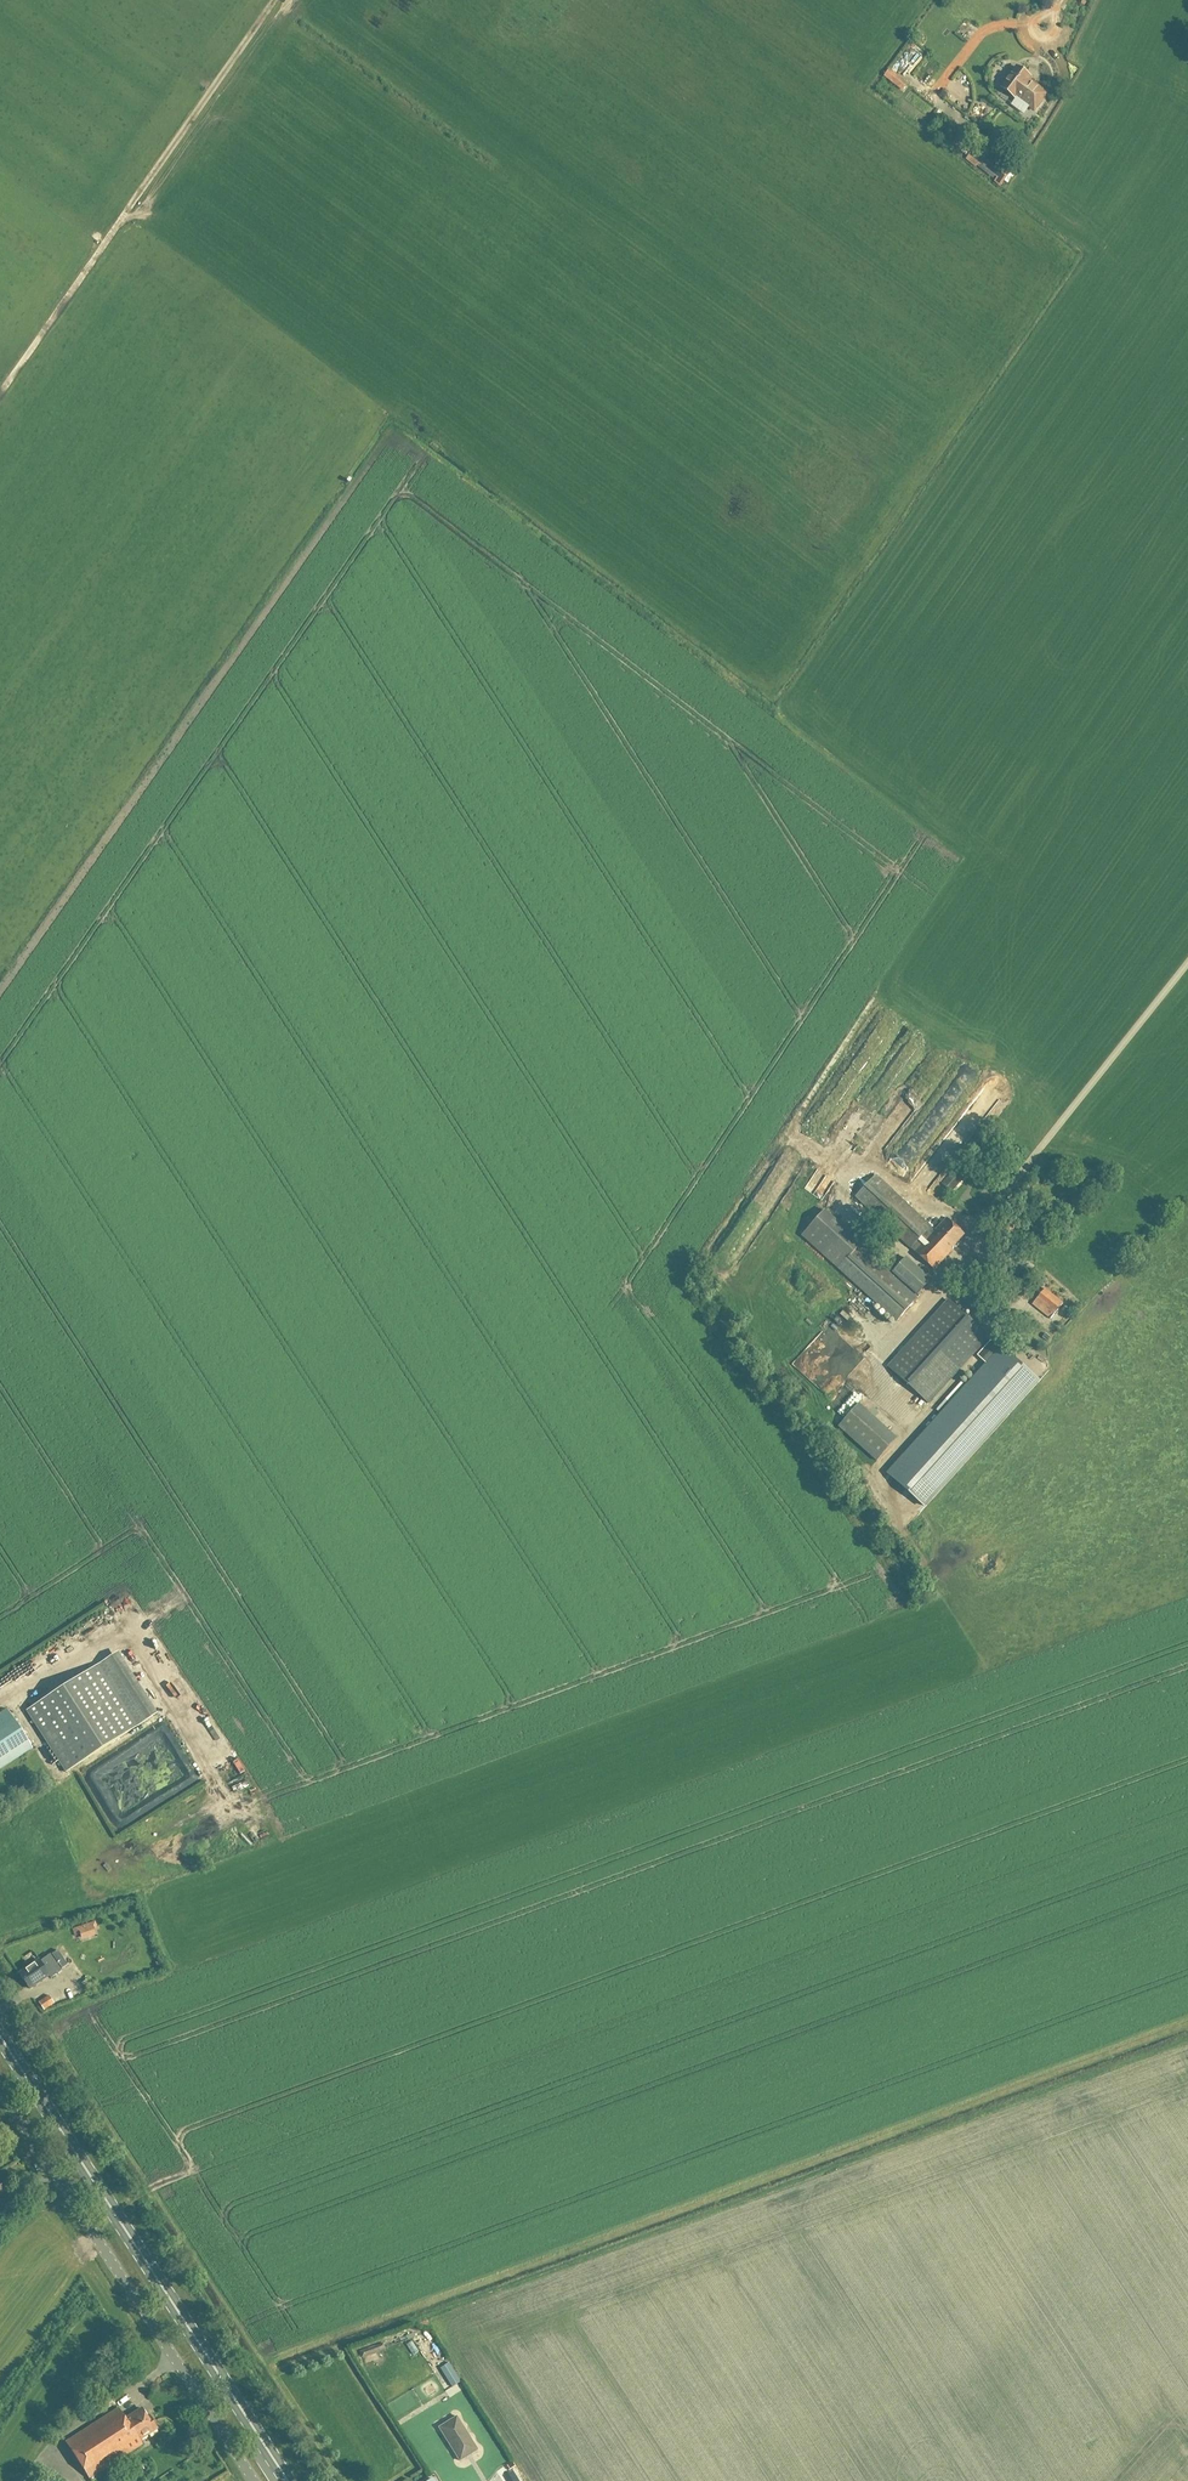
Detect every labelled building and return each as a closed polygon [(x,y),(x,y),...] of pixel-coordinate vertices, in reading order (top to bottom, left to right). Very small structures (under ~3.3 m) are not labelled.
[(974,34),(979,27),(969,20),(964,27),(974,34)] [(1015,98),(1016,96),(1028,81),(1031,77),(1028,75),(1028,73),(1022,68),(1020,69),(1017,67),(1012,73),(1006,79),(1007,80),(1002,87),(1015,98)] [(905,91),(910,84),(892,69),(887,75),(905,91)] [(1028,81),(1016,96),(1035,110),(1047,94),(1031,82),(1030,83),(1028,81)] [(966,133),(954,147),(964,155),(976,140),(966,133)] [(1011,176),(979,152),(971,162),(1003,186),(1011,176)] [(871,1010),(866,1018),(873,1022),(878,1014),(871,1010)] [(962,1083),(953,1097),(960,1102),(970,1088),(962,1083)] [(921,1135),(896,1164),(904,1172),(930,1142),(921,1135)] [(953,1172),(947,1184),(959,1190),(965,1179),(953,1172)] [(952,1249),(965,1235),(947,1218),(935,1231),(876,1176),(856,1197),(935,1271),(953,1251),(952,1249)] [(897,1321),(917,1299),(859,1246),(862,1243),(825,1210),(802,1235),(897,1321)] [(1016,1225),(1007,1218),(996,1231),(1005,1239),(1016,1225)] [(894,1272),(918,1294),(931,1280),(907,1258),(894,1272)] [(1014,1275),(1001,1292),(1013,1302),(1026,1285),(1014,1275)] [(1051,1319),(1063,1303),(1045,1288),(1033,1304),(1051,1319)] [(929,1403),(989,1337),(949,1300),(889,1366),(929,1403)] [(977,1355),(986,1363),(887,1473),(925,1508),(1039,1382),(1040,1380),(1028,1369),(1002,1345),(1000,1347),(992,1339),(977,1355)] [(862,1404),(840,1428),(878,1462),(900,1438),(862,1404)] [(138,1726),(99,1664),(26,1710),(66,1772),(138,1726)] [(33,1748),(8,1709),(0,1714),(0,1769),(33,1748)] [(75,1935),(81,1933),(82,1937),(96,1932),(95,1929),(97,1928),(95,1922),(73,1929),(75,1935)] [(62,1969),(78,1958),(67,1942),(51,1953),(40,1960),(39,1959),(19,1972),(29,1987),(49,1974),(51,1977),(62,1970),(62,1969)] [(361,2352),(362,2356),(386,2348),(384,2343),(361,2352)] [(461,2382),(449,2363),(441,2368),(452,2387),(461,2382)] [(140,2440),(149,2433),(152,2435),(156,2432),(156,2429),(158,2428),(150,2416),(147,2417),(142,2408),(126,2418),(119,2407),(66,2441),(89,2478),(142,2444),(140,2440)] [(460,2461),(478,2449),(457,2416),(439,2427),(460,2461)] [(516,2467),(503,2473),(507,2480),(523,2480),(516,2467)]
